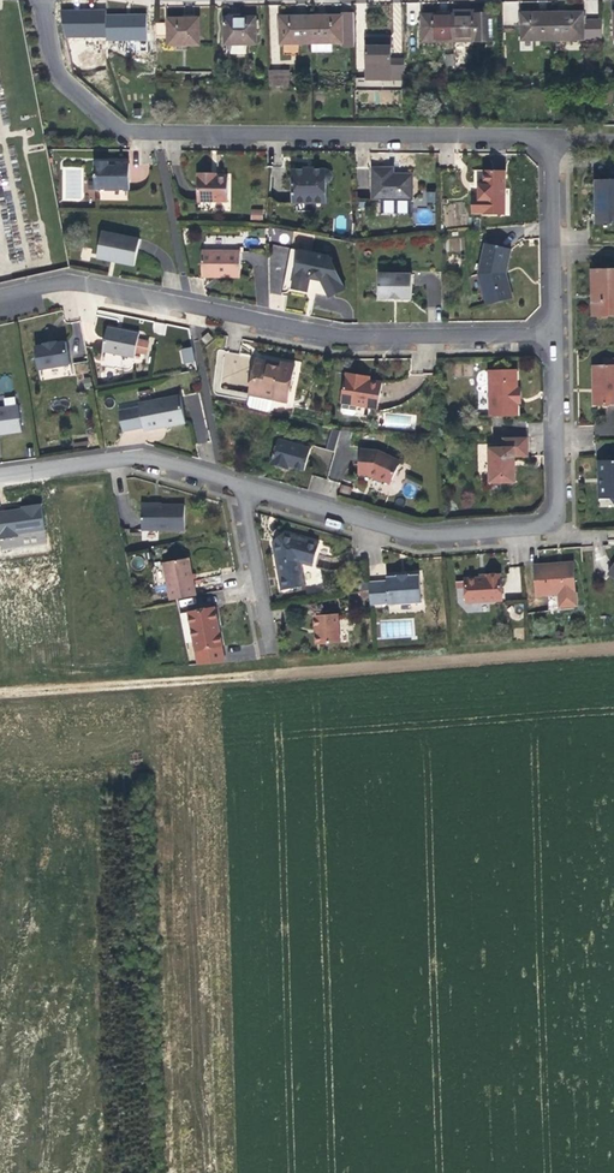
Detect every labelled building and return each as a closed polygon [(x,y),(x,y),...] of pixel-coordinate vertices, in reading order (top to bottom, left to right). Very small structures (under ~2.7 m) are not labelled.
[(518,1),(502,2),(503,25),(519,25),(518,1)] [(105,10),(63,11),(64,38),(106,37),(105,14),(105,10)] [(147,14),(105,14),(106,37),(106,40),(147,40),(147,14)] [(342,17),(311,17),(279,16),(278,43),(311,44),(342,45),(342,48),(354,48),(355,14),(343,14),(342,17)] [(204,17),(174,16),(174,45),(204,45),(204,17)] [(489,17),(449,16),(418,16),(418,42),(449,42),(488,42),(489,17)] [(520,16),(519,41),(551,42),(581,43),(582,22),(582,16),(552,16),(520,16)] [(260,18),(230,17),(230,45),(260,46),(260,18)] [(165,22),(155,23),(156,33),(165,32),(165,22)] [(383,86),(408,86),(409,64),(394,64),(395,44),(371,43),(370,79),(383,79),(383,86)] [(443,55),(446,66),(456,64),(454,53),(443,55)] [(268,69),(268,87),(289,87),(289,70),(268,69)] [(94,192),(130,192),(130,166),(116,166),(116,169),(108,169),(108,164),(95,164),(94,192)] [(374,202),(413,203),(413,179),(394,179),(394,171),(374,171),(374,202)] [(293,205),(311,206),(311,199),(327,200),(327,185),(332,183),(333,179),(332,174),(326,172),(293,172),(293,205)] [(486,173),(485,188),(485,193),(480,193),(480,199),(474,199),(474,215),(485,216),(485,217),(507,217),(507,173),(486,173)] [(213,178),(213,175),(200,175),(201,203),(230,203),(230,178),(218,178),(213,178)] [(603,228),(613,227),(613,184),(595,184),(597,218),(602,218),(603,228)] [(255,223),(264,223),(264,211),(255,211),(255,223)] [(102,234),(97,257),(117,261),(116,265),(134,268),(139,241),(102,234)] [(489,309),(514,302),(508,275),(513,252),(488,247),(481,277),(489,309)] [(286,290),(296,292),(304,254),(294,252),(286,290)] [(203,278),(241,279),(241,253),(203,253),(203,278)] [(304,254),(296,292),(310,295),(313,281),(324,283),(331,300),(348,292),(333,260),(304,254)] [(613,321),(613,276),(591,276),(592,321),(613,321)] [(413,303),(413,278),(380,278),(381,303),(390,303),(390,304),(401,304),(402,303),(413,303)] [(134,360),(135,355),(137,343),(138,336),(108,330),(103,354),(134,360)] [(137,343),(135,355),(146,357),(148,345),(137,343)] [(37,372),(69,367),(65,344),(56,345),(56,344),(42,346),(43,348),(34,349),(37,372)] [(180,349),(182,364),(195,362),(192,347),(180,349)] [(77,375),(88,372),(86,361),(75,363),(77,375)] [(258,366),(252,397),(275,402),(290,405),(297,368),(284,365),(283,370),(272,368),(269,364),(263,363),(258,366)] [(477,371),(478,389),(488,389),(487,371),(477,371)] [(598,371),(598,411),(613,411),(613,371),(598,371)] [(522,418),(521,404),(521,390),(521,372),(492,372),(492,419),(522,418)] [(364,383),(364,379),(348,377),(343,406),(344,406),(343,415),(345,417),(356,418),(357,417),(358,408),(379,412),(383,386),(371,384),(364,383)] [(250,406),(252,411),(269,415),(272,413),(275,402),(252,397),(250,406)] [(144,434),(185,426),(180,399),(139,407),(140,410),(118,414),(123,435),(143,431),(144,434)] [(20,434),(17,409),(0,411),(0,437),(20,434)] [(330,452),(337,455),(340,445),(343,434),(336,432),(330,452)] [(343,434),(340,445),(355,446),(356,435),(343,434)] [(287,466),(291,467),(306,472),(314,449),(281,439),(274,465),(286,469),(287,466)] [(532,459),(532,440),(507,441),(507,450),(492,450),(493,485),(520,486),(520,459),(532,459)] [(376,478),(393,487),(404,464),(381,452),(363,451),(360,476),(376,478)] [(604,497),(613,497),(613,463),(603,464),(604,497)] [(0,511),(0,543),(1,550),(47,543),(42,505),(0,511)] [(144,530),(187,531),(187,506),(144,505),(144,530)] [(285,591),(309,586),(305,563),(318,567),(325,545),(287,533),(275,543),(285,591)] [(167,562),(174,601),(198,596),(192,557),(167,562)] [(520,566),(505,567),(506,593),(521,592),(520,566)] [(540,597),(552,596),(563,596),(564,608),(581,607),(578,566),(537,568),(540,597)] [(375,601),(375,607),(392,606),(392,608),(426,605),(424,577),(413,578),(413,576),(401,577),(401,579),(391,579),(391,584),(373,585),(374,592),(375,601)] [(470,608),(506,605),(504,578),(491,579),(491,583),(468,584),(470,608)] [(375,601),(374,592),(373,585),(363,587),(363,594),(363,602),(375,601)] [(563,596),(552,596),(553,613),(564,612),(564,608),(563,596)] [(192,612),(198,650),(201,666),(228,664),(225,646),(218,607),(192,612)] [(323,630),(324,645),(344,644),(342,615),(317,616),(318,630),(323,630)]
